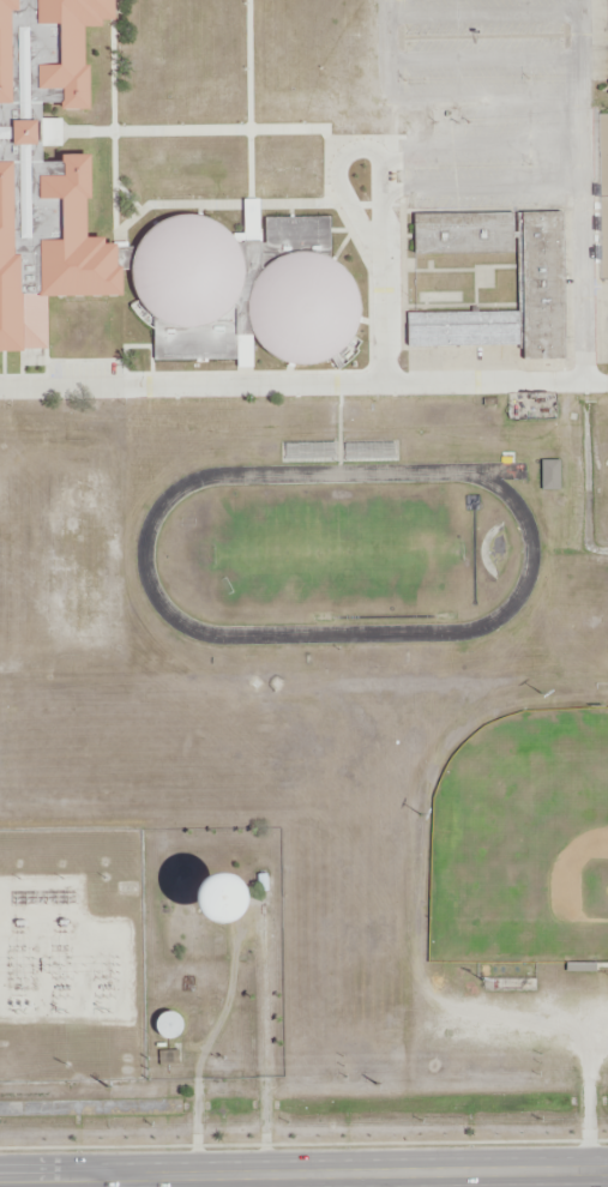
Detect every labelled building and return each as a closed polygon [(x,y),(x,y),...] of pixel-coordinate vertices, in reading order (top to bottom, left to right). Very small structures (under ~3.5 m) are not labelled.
[(52,349),(52,294),(130,294),(130,265),(125,265),(125,239),(96,239),(95,153),(71,153),(71,161),(47,161),(47,145),(64,145),(64,119),(49,119),(49,108),(98,108),(98,64),(94,64),(94,26),(126,26),(126,0),(0,0),(0,349),(52,349)] [(410,213),(411,255),(514,254),(516,314),(405,315),(405,350),(522,349),(523,362),(565,362),(564,212),(410,213)] [(240,300),(228,314),(211,324),(192,327),(173,324),(156,314),(144,301),(137,284),(136,266),(139,249),(149,234),(162,222),(179,216),(195,213),(213,218),(229,228),(241,243),(248,261),(247,281),(240,300)] [(357,337),(344,351),(327,361),(308,364),(289,361),(272,351),(260,338),(254,321),(252,305),(257,287),(265,271),(278,260),(295,253),(313,252),(330,255),(347,266),(359,281),(365,300),(365,319),(357,337)]
